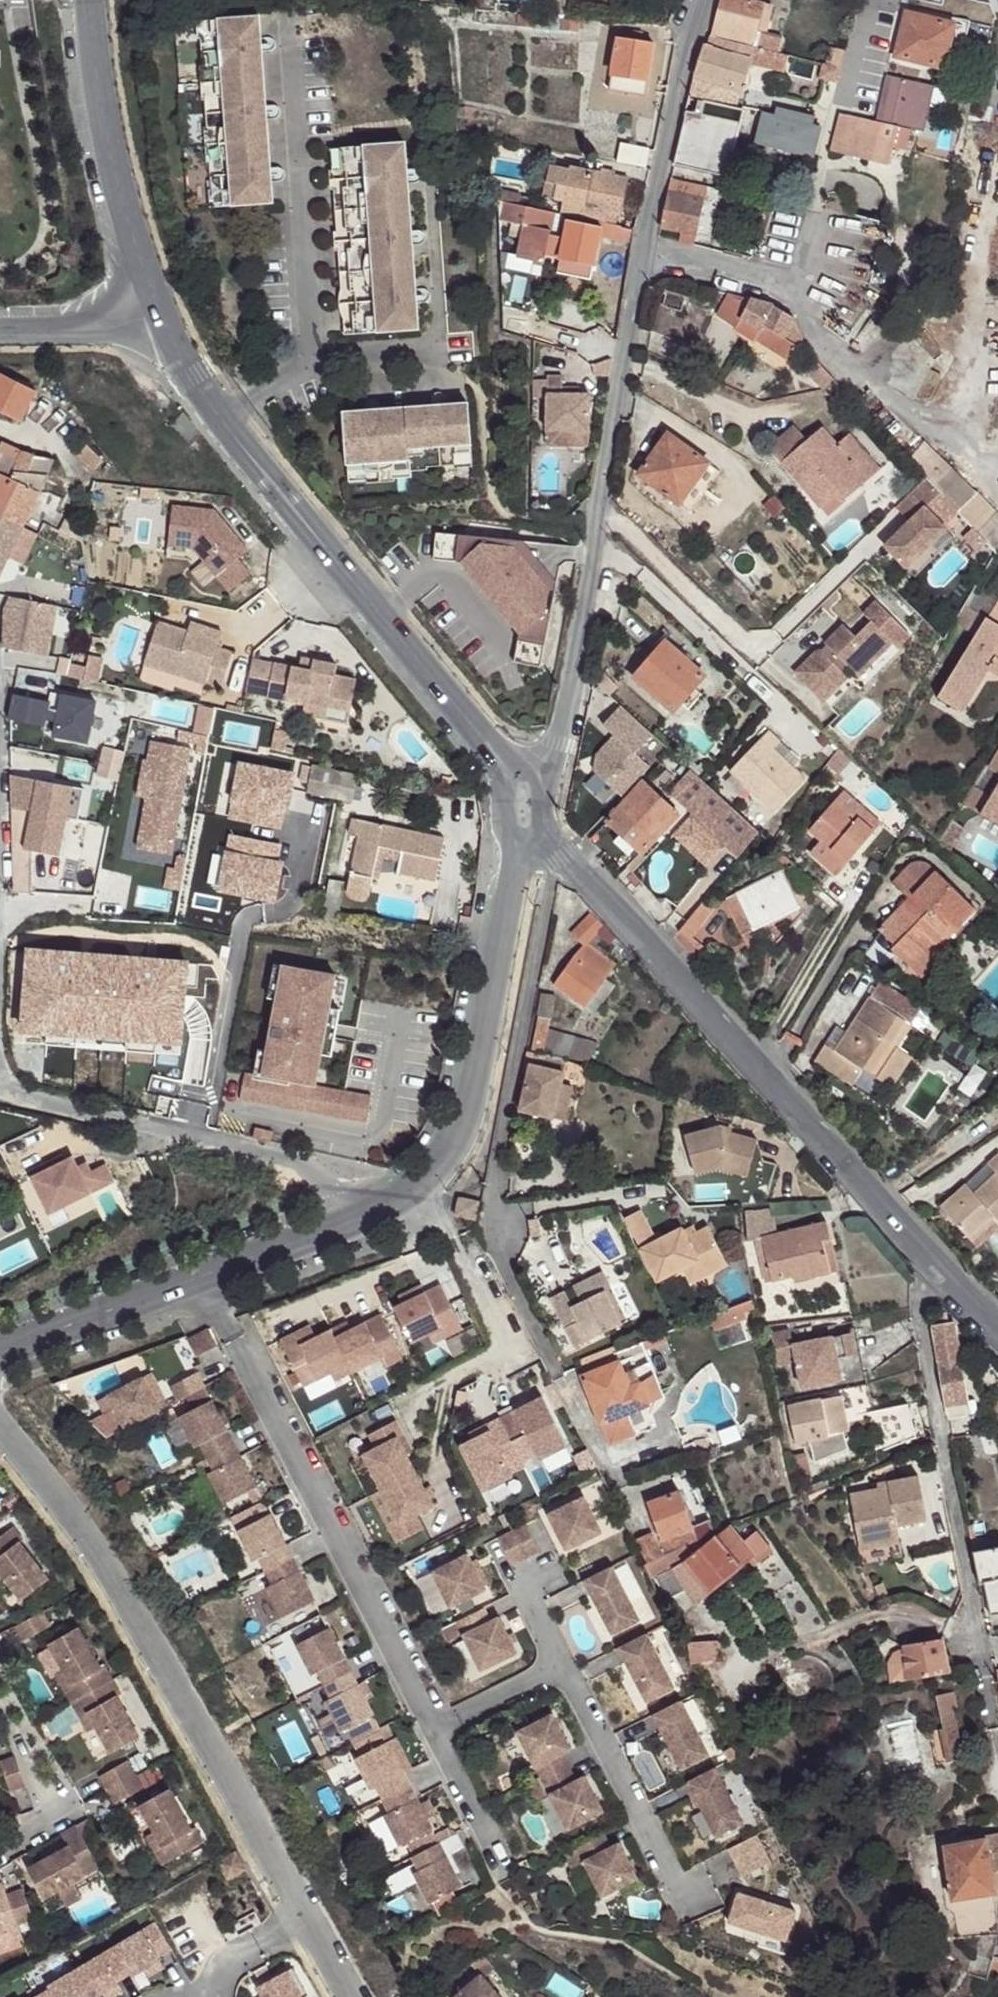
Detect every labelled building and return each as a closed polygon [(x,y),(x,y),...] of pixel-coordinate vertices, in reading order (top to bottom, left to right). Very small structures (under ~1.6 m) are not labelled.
[(750,0),(721,0),(711,36),(754,47),(761,49),(778,54),(783,36),(765,32),(758,30),(765,4),(750,0)] [(772,6),(765,4),(758,30),(765,32),(772,6)] [(955,24),(906,13),(895,57),(944,69),(955,24)] [(944,69),(943,76),(956,79),(970,21),(956,18),(955,24),(944,69)] [(176,30),(198,217),(256,211),(253,189),(261,188),(262,188),(266,185),(267,180),(264,176),(259,174),(252,175),(246,126),(254,125),(257,123),(259,118),(256,113),(251,111),(244,112),(238,58),(245,57),(248,55),(250,50),(248,46),(243,44),(236,43),(234,23),(176,30)] [(577,24),(562,23),(561,33),(576,34),(577,24)] [(631,43),(620,41),(611,93),(645,98),(652,46),(641,45),(642,35),(633,33),(631,43)] [(708,47),(704,46),(694,78),(743,92),(746,90),(748,86),(750,84),(750,80),(750,77),(748,71),(754,47),(711,36),(708,47)] [(845,51),(836,49),(831,67),(839,69),(845,51)] [(889,77),(878,124),(910,132),(923,135),(934,88),(889,77)] [(696,114),(687,112),(675,163),(726,175),(741,112),(699,101),(696,114)] [(455,108),(456,120),(465,120),(464,107),(455,108)] [(775,116),(763,113),(756,143),(813,157),(821,128),(812,126),(814,118),(777,109),(775,116)] [(878,124),(840,114),(831,151),(889,165),(893,148),(906,150),(910,132),(878,124)] [(622,145),(618,164),(647,169),(651,150),(622,145)] [(386,147),(327,154),(350,342),(409,334),(406,306),(413,305),(417,304),(419,299),(417,295),(413,293),(404,293),(399,248),(407,248),(409,247),(411,242),(410,237),(405,234),(398,235),(391,187),(400,186),(401,185),(404,181),(403,176),(399,172),(390,173),(386,147)] [(568,176),(562,203),(560,213),(607,221),(609,214),(621,217),(628,182),(569,171),(568,176)] [(543,199),(562,203),(568,176),(548,172),(543,199)] [(681,233),(696,235),(698,236),(701,220),(705,201),(708,187),(672,179),(661,228),(681,233)] [(499,203),(519,208),(521,196),(502,192),(499,203)] [(717,204),(705,201),(701,220),(714,222),(717,204)] [(499,203),(498,203),(499,222),(524,227),(518,256),(534,260),(533,264),(544,266),(546,257),(550,237),(554,215),(519,208),(499,203)] [(565,239),(550,237),(546,257),(560,260),(594,266),(600,238),(602,228),(568,222),(565,239)] [(636,232),(602,225),(602,228),(600,238),(617,241),(617,237),(635,241),(636,232)] [(696,235),(681,233),(679,241),(694,245),(696,235)] [(560,260),(558,275),(592,281),(594,266),(560,260)] [(717,316),(735,328),(735,329),(756,344),(758,341),(788,360),(802,339),(793,321),(794,319),(774,307),(772,305),(771,306),(729,294),(717,316)] [(521,331),(521,313),(503,313),(502,331),(521,331)] [(612,379),(614,364),(611,361),(594,368),(596,379),(612,379)] [(0,377),(0,415),(18,425),(35,394),(0,377)] [(560,379),(545,379),(547,449),(589,448),(589,396),(578,396),(561,396),(561,390),(560,379)] [(829,383),(824,379),(818,385),(823,389),(829,383)] [(347,492),(366,490),(366,483),(411,478),(410,473),(470,466),(463,408),(442,411),(441,402),(437,400),(432,400),(427,403),(428,412),(386,417),(386,419),(373,421),(372,411),(371,409),(366,407),(361,408),(358,413),(360,422),(354,422),(354,421),(338,422),(347,492)] [(844,487),(851,495),(880,470),(850,435),(837,446),(822,428),(806,442),(794,427),(769,448),(820,508),(844,487)] [(639,475),(679,504),(708,463),(668,434),(639,475)] [(926,440),(907,458),(939,492),(957,511),(976,493),(926,440)] [(46,482),(51,462),(26,457),(7,446),(1,458),(5,460),(0,470),(0,579),(46,482)] [(81,464),(91,473),(102,461),(88,449),(84,453),(87,457),(81,464)] [(720,472),(708,463),(679,504),(690,512),(720,472)] [(924,477),(896,506),(910,520),(884,546),(906,567),(945,527),(924,507),(939,492),(924,477)] [(366,483),(366,490),(367,494),(393,490),(392,486),(411,484),(411,478),(366,483)] [(820,508),(827,515),(851,495),(844,487),(820,508)] [(216,513),(170,508),(166,548),(196,551),(232,593),(252,576),(239,561),(247,555),(236,543),(239,540),(216,513)] [(975,512),(966,521),(975,530),(984,522),(975,512)] [(994,513),(984,522),(975,530),(997,554),(997,552),(997,516),(994,513)] [(524,638),(518,666),(543,671),(565,565),(551,546),(440,536),(438,563),(464,565),(524,638)] [(239,540),(236,543),(247,555),(250,552),(239,540)] [(994,623),(997,616),(997,597),(981,586),(970,604),(968,607),(976,612),(965,630),(976,636),(938,698),(955,708),(968,687),(974,691),(988,670),(995,657),(997,659),(997,625),(994,623)] [(4,614),(5,661),(35,667),(41,668),(44,669),(49,642),(48,641),(55,611),(13,597),(4,614)] [(968,602),(955,623),(965,630),(976,612),(968,607),(970,604),(968,602)] [(866,659),(872,665),(892,644),(897,649),(910,636),(876,603),(863,616),(870,623),(856,638),(844,627),(825,645),(829,649),(824,654),(823,653),(822,653),(822,652),(821,652),(820,652),(819,652),(818,652),(817,653),(816,653),(795,674),(823,702),(847,678),(842,673),(847,668),(850,671),(858,664),(866,659)] [(52,675),(69,679),(71,670),(80,628),(66,624),(52,675)] [(193,625),(190,636),(221,647),(225,636),(193,625)] [(221,647),(190,636),(188,641),(182,639),(184,634),(159,626),(146,666),(222,693),(235,657),(220,652),(221,647)] [(634,678),(673,712),(681,703),(693,688),(704,676),(666,642),(634,678)] [(995,657),(988,670),(997,676),(997,659),(995,657)] [(88,659),(83,684),(100,687),(105,662),(88,659)] [(858,664),(850,671),(858,679),(872,665),(866,659),(858,664)] [(257,662),(249,696),(310,709),(333,714),(333,710),(356,715),(363,684),(341,680),(343,669),(319,664),(317,675),(305,672),(257,662)] [(307,662),(305,672),(317,675),(319,664),(307,662)] [(974,691),(968,687),(955,708),(962,712),(974,691)] [(701,695),(693,688),(681,703),(688,709),(701,695)] [(51,704),(15,697),(10,721),(47,728),(48,722),(58,724),(55,738),(89,744),(96,703),(63,697),(60,714),(49,712),(51,704)] [(654,735),(623,707),(606,726),(616,736),(599,755),(595,772),(623,797),(650,767),(637,754),(654,735)] [(333,714),(310,709),(308,718),(353,728),(356,715),(333,710),(333,714)] [(730,771),(774,812),(805,780),(793,768),(791,770),(771,751),(780,742),(768,731),(730,771)] [(193,750),(155,742),(151,763),(146,762),(139,796),(149,798),(156,800),(155,809),(147,807),(141,839),(175,846),(193,750)] [(790,752),(780,742),(771,751),(791,770),(793,768),(783,759),(790,752)] [(106,748),(99,777),(120,781),(126,753),(106,748)] [(837,750),(825,767),(838,777),(849,761),(837,750)] [(989,768),(997,774),(997,753),(989,768)] [(258,763),(258,784),(335,784),(336,764),(258,763)] [(691,769),(669,793),(737,857),(759,831),(691,769)] [(9,774),(9,807),(68,818),(80,821),(82,790),(9,774)] [(454,791),(456,781),(447,779),(445,788),(454,791)] [(636,847),(646,856),(664,837),(668,841),(689,818),(682,812),(679,815),(643,783),(608,821),(621,834),(636,847)] [(991,797),(980,815),(997,825),(997,785),(991,797)] [(974,787),(964,805),(980,815),(991,797),(974,787)] [(809,831),(821,841),(810,853),(836,876),(874,832),(864,823),(870,816),(843,791),(809,831)] [(149,798),(147,807),(155,809),(156,800),(149,798)] [(68,818),(9,807),(8,893),(26,894),(33,855),(60,860),(68,818)] [(870,816),(864,823),(874,832),(881,824),(870,816)] [(352,820),(349,836),(359,838),(351,876),(347,893),(349,897),(352,901),(354,902),(357,903),(362,902),(365,902),(367,900),(369,897),(373,878),(379,850),(401,855),(397,874),(435,882),(444,839),(394,829),(393,834),(382,832),(383,827),(352,820)] [(629,855),(636,847),(621,834),(615,841),(629,855)] [(359,838),(349,836),(341,873),(351,876),(359,838)] [(175,846),(141,839),(139,849),(173,855),(175,846)] [(373,878),(433,891),(435,882),(397,874),(401,855),(379,850),(373,878)] [(879,930),(896,946),(892,950),(913,970),(972,906),(928,865),(926,863),(923,862),(921,861),(918,861),(914,862),(912,863),(908,864),(893,883),(909,898),(879,930)] [(723,899),(742,937),(800,908),(782,870),(723,899)] [(331,882),(324,921),(338,924),(346,885),(331,882)] [(678,932),(690,941),(692,937),(712,909),(703,901),(678,932)] [(972,906),(913,970),(920,976),(978,912),(972,906)] [(617,937),(593,911),(573,933),(583,944),(598,932),(609,944),(617,937)] [(692,937),(690,941),(705,951),(707,948),(692,937)] [(586,943),(554,983),(582,1006),(614,967),(586,943)] [(63,953),(29,950),(23,1030),(47,1032),(78,1034),(79,1022),(129,1026),(127,1039),(156,1041),(180,1043),(187,963),(153,960),(153,967),(126,964),(126,958),(90,955),(90,961),(62,959),(63,953)] [(275,964),(268,999),(278,1001),(284,1003),(291,966),(275,964)] [(247,1072),(242,1100),(369,1124),(374,1096),(350,1092),(318,1086),(324,1054),(334,1056),(335,1049),(337,1036),(328,1034),(330,1023),(339,1025),(341,1009),(332,1008),(338,976),(291,966),(284,1003),(278,1001),(270,1052),(274,1052),(270,1077),(257,1074),(247,1072)] [(860,975),(847,995),(859,1004),(873,984),(860,975)] [(543,991),(531,1048),(561,1057),(583,1063),(593,1045),(574,1039),(548,1030),(550,1022),(552,1022),(558,995),(543,991)] [(814,1062),(831,1073),(842,1056),(863,1070),(877,1078),(897,1047),(911,1025),(870,997),(835,1051),(825,1044),(814,1062)] [(129,1026),(79,1022),(78,1034),(127,1039),(129,1026)] [(330,1023),(328,1034),(337,1036),(339,1025),(330,1023)] [(78,1034),(47,1032),(46,1044),(77,1046),(78,1034)] [(156,1041),(127,1039),(126,1051),(155,1054),(156,1041)] [(359,1041),(350,1092),(374,1096),(384,1046),(359,1041)] [(897,1047),(877,1078),(892,1088),(912,1057),(897,1047)] [(261,1050),(257,1074),(270,1077),(274,1052),(270,1052),(261,1050)] [(559,1059),(528,1050),(524,1074),(529,1075),(518,1111),(551,1119),(561,1084),(569,1062),(559,1059)] [(842,1056),(831,1073),(852,1087),(863,1070),(842,1056)] [(572,1087),(561,1084),(551,1119),(563,1123),(572,1087)] [(710,1171),(738,1179),(750,1141),(719,1131),(714,1133),(712,1127),(677,1138),(686,1175),(710,1171)] [(277,1144),(279,1133),(262,1129),(260,1140),(277,1144)] [(61,1152),(47,1160),(49,1165),(64,1158),(61,1152)] [(47,1160),(27,1170),(49,1211),(113,1178),(103,1160),(89,1167),(84,1159),(76,1163),(71,1154),(64,1158),(49,1165),(47,1160)] [(968,1238),(992,1217),(997,1223),(997,1155),(988,1164),(966,1185),(941,1208),(968,1238)] [(475,1220),(479,1202),(459,1199),(455,1217),(475,1220)] [(739,1213),(744,1243),(762,1238),(771,1236),(764,1204),(738,1207),(739,1213)] [(644,1237),(633,1213),(617,1221),(650,1284),(676,1270),(711,1251),(700,1230),(689,1235),(679,1240),(675,1233),(674,1230),(654,1239),(647,1243),(644,1237)] [(539,1217),(529,1219),(532,1236),(542,1234),(539,1217)] [(968,1238),(977,1247),(981,1243),(997,1227),(997,1223),(992,1217),(968,1238)] [(771,1236),(762,1238),(772,1281),(796,1276),(811,1273),(813,1279),(832,1275),(826,1245),(834,1243),(829,1224),(771,1236)] [(981,1243),(997,1261),(997,1227),(981,1243)] [(685,1228),(675,1233),(679,1240),(689,1235),(685,1228)] [(651,1233),(644,1237),(647,1243),(654,1239),(651,1233)] [(840,1273),(834,1243),(826,1245),(832,1275),(840,1273)] [(711,1251),(676,1270),(683,1283),(717,1265),(711,1251)] [(811,1273),(796,1276),(798,1282),(813,1279),(811,1273)] [(597,1294),(603,1291),(595,1276),(567,1290),(573,1302),(565,1306),(559,1295),(545,1302),(570,1349),(614,1326),(597,1294)] [(444,1340),(461,1333),(441,1288),(425,1295),(421,1287),(406,1294),(410,1302),(402,1305),(394,1309),(410,1345),(427,1337),(439,1332),(444,1340)] [(619,1323),(603,1291),(597,1294),(614,1326),(619,1323)] [(399,1298),(402,1305),(410,1302),(406,1294),(399,1298)] [(747,1297),(728,1306),(710,1314),(716,1326),(745,1314),(742,1309),(751,1305),(747,1297)] [(379,1370),(401,1360),(381,1315),(350,1329),(346,1322),(314,1336),(312,1330),(300,1335),(297,1329),(279,1338),(302,1386),(325,1375),(328,1382),(375,1361),(379,1370)] [(953,1322),(932,1325),(946,1406),(967,1402),(967,1396),(956,1337),(954,1337),(953,1322)] [(300,1335),(312,1330),(309,1324),(297,1329),(300,1335)] [(205,1329),(184,1340),(193,1356),(214,1346),(205,1329)] [(431,1346),(444,1340),(439,1332),(427,1337),(431,1346)] [(854,1333),(849,1334),(859,1375),(865,1373),(854,1333)] [(859,1375),(849,1334),(794,1348),(804,1389),(859,1375)] [(583,1377),(582,1377),(608,1445),(656,1427),(647,1405),(639,1384),(628,1388),(623,1375),(618,1363),(612,1365),(610,1360),(581,1371),(583,1377)] [(628,1388),(639,1384),(647,1405),(663,1399),(650,1365),(634,1371),(623,1375),(628,1388)] [(175,1399),(202,1386),(194,1371),(168,1385),(175,1399)] [(146,1373),(141,1376),(157,1409),(163,1406),(146,1373)] [(141,1376),(105,1394),(122,1427),(157,1409),(141,1376)] [(122,1427),(105,1394),(95,1400),(103,1415),(91,1421),(106,1435),(122,1427)] [(967,1402),(946,1406),(948,1417),(970,1412),(971,1412),(975,1408),(975,1404),(974,1395),(967,1396),(967,1402)] [(837,1434),(845,1432),(849,1431),(842,1396),(820,1401),(828,1436),(837,1434)] [(204,1456),(231,1442),(222,1424),(216,1411),(209,1398),(177,1414),(193,1445),(198,1443),(204,1456)] [(500,1419),(521,1463),(563,1442),(542,1398),(500,1419)] [(907,1400),(870,1409),(877,1440),(914,1431),(907,1400)] [(828,1436),(820,1401),(788,1407),(796,1444),(809,1441),(815,1464),(849,1450),(845,1432),(837,1434),(828,1436)] [(220,1409),(216,1411),(222,1424),(226,1422),(220,1409)] [(391,1487),(426,1470),(417,1451),(409,1435),(415,1432),(409,1419),(381,1432),(387,1445),(374,1452),(390,1487),(391,1487)] [(521,1463),(500,1419),(484,1427),(487,1434),(471,1441),(460,1447),(481,1491),(510,1477),(509,1475),(524,1468),(521,1463)] [(471,1441),(487,1434),(484,1427),(468,1435),(471,1441)] [(422,1448),(415,1432),(409,1435),(417,1451),(422,1448)] [(989,1435),(993,1444),(997,1443),(997,1438),(997,1435),(989,1435)] [(231,1442),(204,1456),(199,1458),(221,1502),(244,1491),(253,1486),(231,1442)] [(802,1465),(795,1467),(798,1481),(805,1480),(802,1465)] [(405,1541),(431,1528),(425,1514),(442,1506),(426,1470),(391,1487),(408,1522),(398,1527),(405,1541)] [(876,1489),(848,1494),(859,1549),(899,1541),(896,1525),(927,1519),(918,1475),(886,1482),(887,1487),(876,1489)] [(260,1500),(253,1486),(244,1491),(250,1504),(260,1500)] [(390,1487),(382,1491),(398,1527),(408,1522),(391,1487),(390,1487)] [(707,1542),(704,1538),(714,1532),(710,1519),(692,1527),(679,1492),(645,1504),(661,1549),(657,1551),(649,1534),(634,1539),(647,1565),(643,1567),(650,1580),(657,1577),(670,1603),(685,1592),(684,1589),(695,1579),(707,1594),(745,1564),(750,1559),(753,1563),(768,1550),(753,1530),(739,1541),(727,1527),(707,1542)] [(583,1493),(547,1511),(564,1547),(600,1530),(583,1493)] [(263,1569),(290,1555),(260,1500),(250,1504),(229,1515),(251,1559),(256,1556),(263,1569)] [(525,1522),(511,1529),(524,1556),(538,1549),(525,1522)] [(1,1574),(20,1598),(47,1578),(18,1542),(23,1539),(12,1525),(0,1535),(0,1572),(1,1574)] [(511,1529),(497,1536),(511,1563),(524,1556),(511,1529)] [(973,1550),(979,1585),(984,1583),(991,1616),(997,1615),(997,1545),(973,1550)] [(467,1551),(431,1569),(448,1604),(484,1587),(467,1551)] [(290,1555),(263,1569),(269,1582),(264,1585),(279,1615),(312,1599),(290,1555)] [(611,1564),(583,1578),(611,1632),(638,1618),(611,1564)] [(448,1604),(431,1569),(416,1576),(433,1612),(448,1604)] [(20,1605),(4,1582),(0,1584),(0,1594),(11,1611),(20,1605)] [(482,1606),(454,1619),(461,1633),(478,1668),(514,1651),(497,1615),(488,1619),(482,1606)] [(42,1610),(14,1626),(22,1640),(50,1624),(42,1610)] [(461,1633),(454,1619),(439,1626),(446,1640),(461,1633)] [(62,1689),(70,1703),(112,1679),(104,1665),(100,1667),(77,1627),(48,1643),(63,1669),(71,1684),(62,1689)] [(322,1684),(349,1670),(326,1627),(294,1644),(310,1674),(316,1672),(322,1684)] [(645,1632),(618,1645),(645,1699),(672,1685),(645,1632)] [(907,1680),(949,1671),(944,1655),(942,1639),(900,1646),(907,1680)] [(688,1645),(691,1666),(714,1661),(718,1658),(720,1645),(717,1642),(688,1645)] [(54,1674),(62,1689),(71,1684),(63,1669),(54,1674)] [(379,1727),(349,1670),(322,1684),(329,1697),(324,1700),(347,1744),(349,1743),(379,1727)] [(931,1681),(950,1761),(964,1757),(947,1689),(957,1686),(955,1676),(931,1681)] [(112,1679),(70,1703),(78,1718),(87,1712),(95,1727),(110,1753),(138,1737),(116,1696),(120,1694),(112,1679)] [(680,1699),(652,1713),(679,1767),(707,1753),(680,1699)] [(87,1712),(78,1718),(86,1732),(95,1727),(87,1712)] [(515,1731),(540,1779),(567,1766),(560,1752),(569,1748),(551,1712),(515,1731)] [(374,1785),(381,1798),(408,1784),(401,1770),(385,1740),(392,1737),(385,1724),(379,1727),(349,1743),(355,1756),(353,1757),(369,1788),(374,1785)] [(392,1737),(385,1740),(401,1770),(409,1766),(393,1736),(392,1737)] [(9,1791),(24,1785),(13,1756),(0,1760),(0,1768),(9,1791)] [(98,1778),(105,1791),(134,1775),(126,1762),(98,1778)] [(714,1765),(686,1780),(714,1834),(741,1819),(714,1765)] [(567,1766),(540,1779),(565,1829),(601,1810),(583,1775),(574,1779),(567,1766)] [(105,1791),(113,1805),(141,1788),(134,1775),(105,1791)] [(437,1841),(408,1784),(381,1798),(388,1811),(382,1813),(398,1844),(404,1841),(411,1855),(437,1841)] [(168,1789),(139,1805),(162,1846),(153,1851),(161,1865),(203,1842),(195,1827),(190,1830),(168,1789)] [(88,1818),(75,1826),(83,1840),(96,1833),(88,1818)] [(995,1890),(997,1890),(997,1823),(996,1823),(996,1832),(984,1833),(985,1837),(943,1846),(958,1937),(981,1935),(997,1932),(995,1890)] [(67,1847),(27,1869),(43,1898),(71,1883),(98,1868),(83,1840),(75,1826),(60,1834),(67,1847)] [(601,1832),(574,1846),(583,1862),(599,1895),(619,1884),(623,1891),(638,1883),(635,1877),(616,1841),(608,1845),(601,1832)] [(753,1833),(727,1846),(741,1874),(768,1860),(753,1833)] [(427,1901),(459,1884),(437,1841),(411,1855),(417,1867),(412,1870),(427,1901)] [(570,1869),(583,1862),(574,1846),(562,1852),(570,1869)] [(0,1883),(0,1934),(18,1927),(17,1924),(6,1894),(1,1882),(0,1883)] [(71,1883),(43,1898),(51,1913),(80,1897),(71,1883)] [(21,1888),(6,1894),(17,1924),(32,1919),(21,1888)] [(736,1892),(727,1922),(784,1940),(794,1911),(736,1892)] [(154,1925),(113,1948),(127,1974),(128,1977),(140,1970),(143,1974),(149,1971),(151,1974),(160,1969),(154,1958),(168,1951),(154,1925)] [(0,1934),(0,1946),(22,1938),(18,1927),(0,1934)] [(72,1971),(86,1996),(93,1996),(100,1993),(102,1996),(103,1996),(108,1994),(110,1996),(111,1996),(119,1992),(114,1982),(127,1974),(113,1948),(72,1971)] [(982,1978),(989,1957),(972,1955),(964,1974),(982,1978)] [(72,1971),(44,1986),(46,1989),(33,1996),(86,1996),(72,1971)] [(284,1971),(255,1987),(261,1996),(299,1996),(284,1971)] [(468,1996),(494,1996),(482,1984),(468,1996)]
